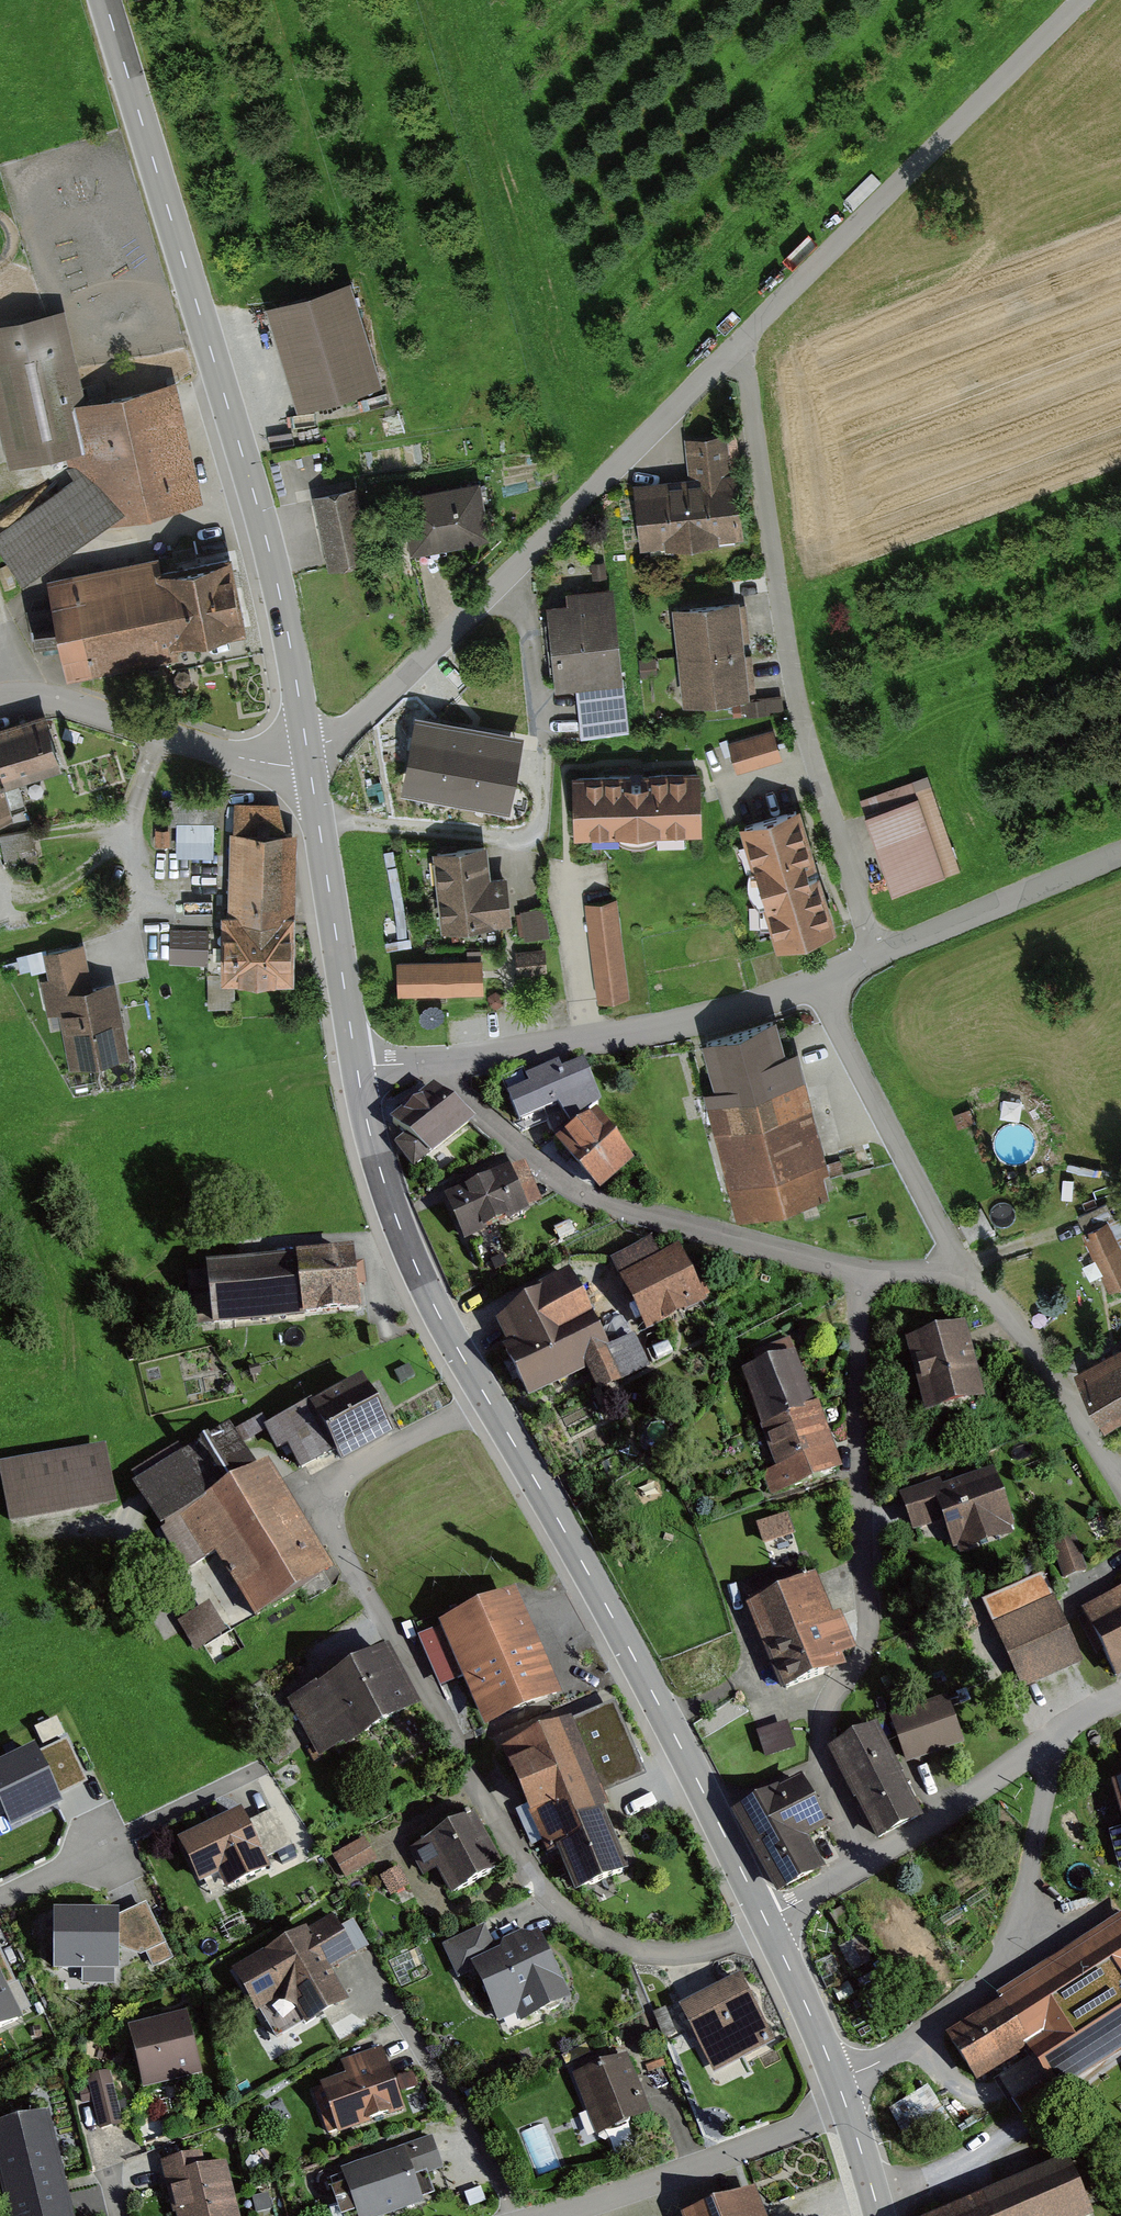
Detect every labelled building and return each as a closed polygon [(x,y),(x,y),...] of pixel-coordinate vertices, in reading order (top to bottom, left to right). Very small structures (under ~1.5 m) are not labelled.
[(352,285),(270,307),(298,408),(380,386),(352,285)] [(0,334),(0,387),(17,467),(79,454),(85,477),(119,525),(210,504),(186,389),(92,408),(73,318),(0,334)] [(700,489),(642,495),(647,549),(754,539),(748,482),(737,483),(733,440),(695,443),(700,489)] [(119,525),(85,477),(0,539),(0,541),(33,587),(119,525)] [(489,488),(412,503),(422,558),(499,544),(489,488)] [(367,493),(322,503),(336,570),(380,561),(367,493)] [(261,633),(247,558),(59,594),(61,603),(32,608),(41,651),(73,644),(78,668),(261,633)] [(580,609),(553,613),(565,689),(636,679),(623,588),(578,595),(580,609)] [(746,605),(680,613),(692,705),(758,697),(746,605)] [(0,738),(0,823),(21,817),(11,782),(67,765),(55,722),(0,738)] [(513,746),(420,728),(409,783),(503,801),(513,746)] [(780,735),(732,748),(739,775),(787,761),(780,735)] [(701,775),(574,779),(576,837),(703,833),(701,775)] [(934,781),(863,804),(895,900),(966,876),(934,781)] [(220,804),(182,804),(182,861),(220,861),(220,804)] [(279,807),(231,806),(229,932),(208,931),(208,1012),(232,1013),(233,986),(294,985),(296,934),(297,836),(279,836),(279,807)] [(795,811),(740,828),(776,944),(831,927),(795,811)] [(42,857),(36,826),(2,832),(8,863),(42,857)] [(484,847),(437,853),(446,924),(509,919),(504,879),(491,881),(484,847)] [(615,901),(587,905),(599,998),(627,995),(615,901)] [(546,912),(526,915),(529,937),(549,934),(546,912)] [(541,952),(520,954),(521,971),(543,968),(541,952)] [(482,960),(398,963),(399,989),(482,987),(482,960)] [(100,974),(47,983),(52,1015),(70,1012),(81,1068),(137,1057),(124,987),(103,990),(100,974)] [(776,1022),(706,1042),(720,1090),(708,1093),(743,1216),(837,1190),(797,1049),(785,1052),(776,1022)] [(540,1090),(513,1101),(522,1122),(568,1102),(577,1122),(611,1107),(592,1065),(572,1074),(569,1066),(536,1080),(540,1090)] [(408,1137),(399,1144),(411,1165),(470,1121),(436,1090),(396,1124),(408,1137)] [(567,1146),(604,1192),(638,1165),(602,1118),(567,1146)] [(509,1172),(448,1200),(465,1235),(525,1207),(509,1172)] [(1080,1222),(1108,1297),(1120,1292),(1120,1237),(1111,1210),(1080,1222)] [(659,1247),(616,1266),(646,1336),(715,1306),(692,1254),(667,1265),(659,1247)] [(351,1255),(208,1269),(213,1322),(357,1308),(351,1255)] [(506,1353),(532,1406),(594,1377),(604,1399),(658,1373),(644,1343),(616,1356),(579,1279),(546,1295),(550,1304),(507,1325),(517,1348),(506,1353)] [(974,1335),(911,1350),(926,1409),(988,1394),(974,1335)] [(1079,1379),(1101,1425),(1120,1415),(1120,1358),(1079,1379)] [(749,1377),(767,1430),(818,1413),(801,1360),(749,1377)] [(378,1379),(271,1432),(284,1457),(298,1450),(307,1469),(344,1451),(351,1465),(407,1438),(378,1379)] [(818,1413),(767,1430),(780,1470),(842,1449),(829,1410),(818,1413)] [(251,1432),(144,1493),(193,1579),(222,1562),(257,1622),(334,1578),(251,1432)] [(780,1470),(762,1476),(769,1499),(849,1471),(842,1449),(780,1470)] [(117,1452),(5,1471),(15,1526),(126,1507),(117,1452)] [(948,1486),(901,1502),(912,1533),(949,1520),(960,1551),(1021,1530),(1003,1477),(951,1494),(948,1486)] [(790,1510),(761,1522),(768,1540),(797,1529),(790,1510)] [(1058,1539),(1063,1573),(1086,1570),(1081,1535),(1058,1539)] [(810,1561),(744,1587),(769,1650),(847,1619),(829,1575),(818,1580),(810,1561)] [(508,1599),(420,1637),(441,1686),(473,1672),(493,1718),(549,1694),(508,1599)] [(1086,1616),(1115,1679),(1120,1676),(1120,1600),(1086,1616)] [(201,1647),(229,1626),(210,1601),(182,1622),(201,1647)] [(1062,1603),(998,1633),(1025,1691),(1089,1662),(1062,1603)] [(847,1619),(769,1650),(787,1693),(854,1665),(850,1655),(861,1651),(847,1619)] [(386,1656),(332,1685),(359,1735),(413,1705),(386,1656)] [(359,1735),(332,1685),(295,1706),(317,1745),(309,1750),(314,1759),(359,1735)] [(945,1700),(894,1718),(909,1760),(960,1742),(945,1700)] [(561,1725),(505,1750),(550,1853),(563,1847),(581,1888),(625,1869),(588,1786),(631,1767),(609,1717),(565,1736),(561,1725)] [(872,1728),(833,1749),(878,1836),(918,1816),(872,1728)] [(13,1822),(54,1802),(48,1788),(80,1772),(65,1742),(30,1759),(28,1755),(0,1769),(0,1797),(13,1822)] [(800,1783),(741,1815),(781,1888),(818,1868),(802,1839),(824,1827),(800,1783)] [(1113,1790),(1120,1822),(1120,1788),(1113,1790)] [(246,1827),(241,1814),(178,1845),(198,1884),(217,1874),(226,1891),(266,1871),(261,1861),(292,1846),(277,1813),(246,1827)] [(472,1817),(413,1849),(425,1870),(438,1863),(455,1893),(500,1869),(472,1817)] [(375,1860),(360,1834),(331,1850),(346,1876),(375,1860)] [(171,1956),(145,1908),(124,1918),(139,1951),(148,1948),(156,1964),(171,1956)] [(114,1966),(113,1915),(55,1916),(55,1966),(114,1966)] [(333,1918),(239,1972),(259,2006),(278,1995),(297,2000),(308,2019),(342,1999),(324,1969),(353,1952),(333,1918)] [(476,1968),(495,2009),(513,2001),(520,2017),(564,1997),(537,1938),(495,1957),(483,1930),(447,1946),(460,1975),(476,1968)] [(984,2086),(1120,2004),(1120,1936),(954,2036),(984,2086)] [(0,1953),(0,2027),(17,2018),(3,1987),(12,1980),(0,1953)] [(781,2045),(749,1979),(681,2012),(713,2078),(781,2045)] [(184,2016),(131,2030),(144,2081),(175,2073),(176,2079),(199,2073),(184,2016)] [(358,2081),(318,2094),(333,2139),(408,2114),(387,2052),(352,2063),(358,2081)] [(628,2057),(577,2075),(601,2141),(652,2124),(628,2057)] [(89,2077),(102,2128),(120,2123),(108,2073),(89,2077)] [(0,2125),(0,2167),(12,2215),(69,2215),(44,2115),(0,2125)] [(436,2143),(351,2168),(354,2178),(337,2183),(347,2215),(393,2215),(428,2206),(420,2178),(444,2171),(436,2143)] [(164,2165),(177,2215),(245,2215),(231,2165),(210,2171),(206,2154),(164,2165)] [(998,2202),(1004,2215),(1102,2215),(1082,2168),(998,2202)] [(699,2215),(774,2215),(765,2192),(699,2215)] [(966,2215),(1004,2215),(998,2202),(966,2215)]
